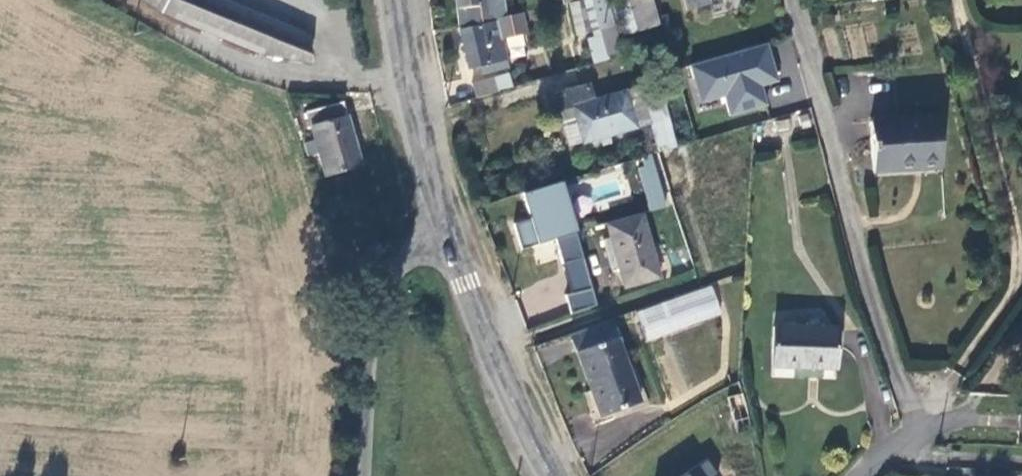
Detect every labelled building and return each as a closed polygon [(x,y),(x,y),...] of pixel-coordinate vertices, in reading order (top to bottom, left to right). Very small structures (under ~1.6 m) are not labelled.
[(162,12),(255,54),(309,62),(312,34),(226,0),(143,0),(162,12)] [(461,20),(490,17),(489,0),(458,0),(461,20)] [(490,17),(461,20),(460,31),(500,22),(506,48),(524,44),(522,33),(528,31),(523,12),(507,15),(505,0),(489,0),(490,17)] [(563,5),(568,4),(576,36),(592,31),(592,36),(599,35),(590,0),(563,0),(563,5)] [(605,0),(590,0),(599,35),(585,39),(591,63),(604,59),(603,53),(619,49),(605,0)] [(638,28),(659,23),(653,0),(631,0),(638,28)] [(685,11),(709,5),(708,1),(714,0),(683,0),(685,11)] [(500,22),(460,31),(469,69),(489,65),(491,72),(511,68),(506,48),(500,22)] [(770,41),(693,63),(702,93),(726,86),(728,95),(734,114),(770,103),(765,84),(760,86),(756,72),(761,70),(763,77),(779,72),(770,41)] [(512,71),(497,75),(502,90),(517,86),(512,71)] [(474,82),(478,97),(502,90),(497,75),(474,82)] [(591,85),(558,95),(562,109),(574,106),(585,143),(637,128),(627,90),(595,99),(591,85)] [(641,86),(627,90),(637,128),(652,124),(646,105),(641,86)] [(726,86),(702,93),(704,102),(728,95),(726,86)] [(569,147),(585,143),(574,106),(562,109),(558,95),(544,98),(548,113),(558,110),(569,147)] [(664,100),(646,105),(652,124),(649,125),(658,151),(678,145),(664,100)] [(361,165),(344,102),(308,112),(324,174),(361,165)] [(941,171),(938,119),(871,122),(875,176),(941,171)] [(667,207),(654,162),(637,167),(648,205),(650,212),(667,207)] [(560,182),(522,193),(530,219),(514,224),(521,249),(555,238),(571,292),(566,294),(571,313),(596,304),(560,182)] [(641,214),(607,224),(611,238),(619,266),(625,286),(659,276),(641,214)] [(619,266),(611,238),(604,240),(612,268),(619,266)] [(337,277),(352,261),(347,257),(335,271),(337,277)] [(713,281),(640,309),(650,337),(724,309),(713,281)] [(642,400),(613,317),(571,333),(603,417),(642,400)] [(835,368),(837,328),(775,328),(774,366),(835,368)] [(738,433),(752,430),(744,394),(729,398),(738,433)] [(708,459),(682,475),(715,475),(718,474),(708,459)]
